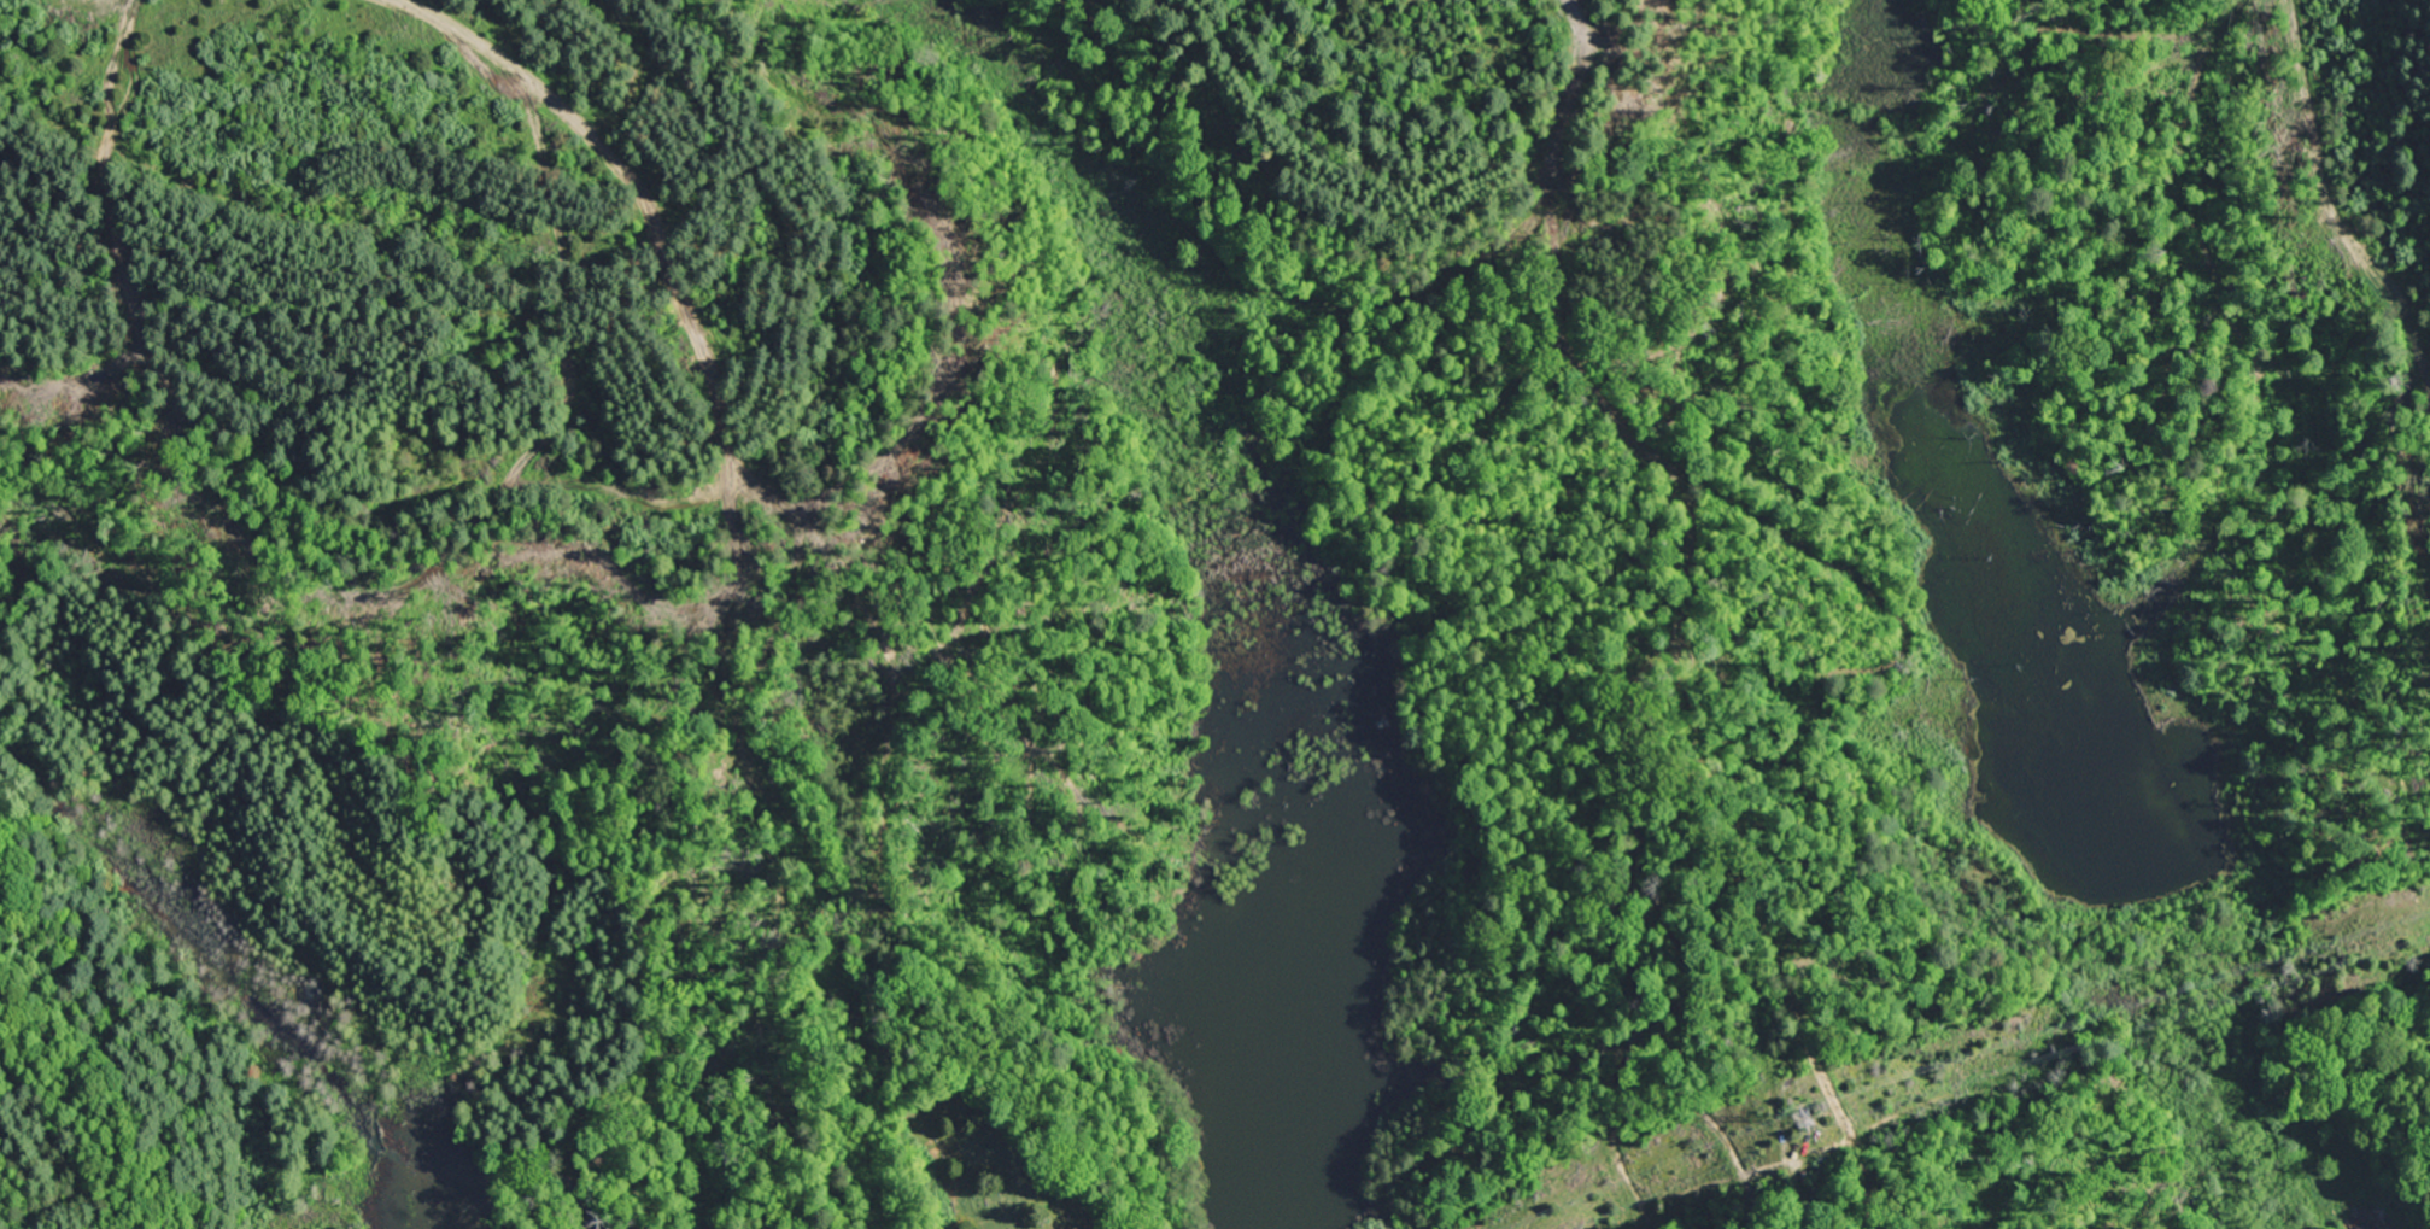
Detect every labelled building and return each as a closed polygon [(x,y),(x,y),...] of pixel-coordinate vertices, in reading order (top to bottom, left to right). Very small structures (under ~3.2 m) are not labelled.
[(2374,1203),(2349,1226),(2352,1228),(2398,1228),(2374,1203)]
